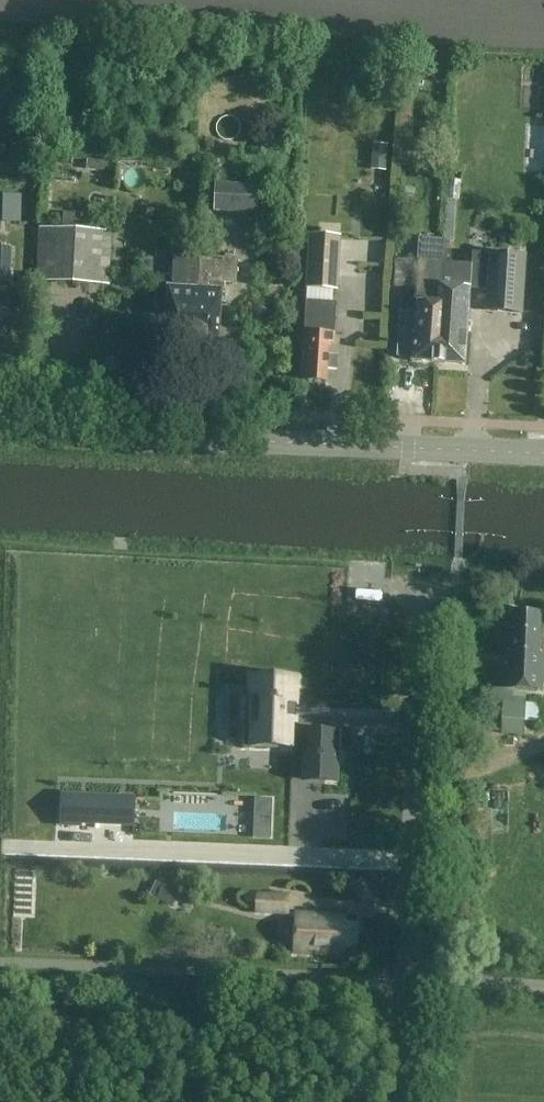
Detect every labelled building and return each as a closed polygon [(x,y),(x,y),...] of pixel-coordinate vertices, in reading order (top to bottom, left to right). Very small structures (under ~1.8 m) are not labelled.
[(261,134),(261,147),(278,147),(278,134),(261,134)] [(214,185),(212,211),(256,213),(258,187),(214,185)] [(108,285),(111,232),(41,228),(38,281),(108,285)] [(12,246),(12,231),(0,230),(0,295),(19,296),(20,247),(12,246)] [(309,236),(306,289),(337,290),(340,238),(309,236)] [(412,363),(436,364),(440,287),(442,264),(447,264),(448,241),(421,239),(420,262),(418,262),(415,314),(413,314),(413,308),(402,307),(401,313),(398,357),(412,358),(412,363)] [(349,242),(349,259),(386,260),(387,243),(349,242)] [(165,347),(188,349),(189,314),(197,315),(198,283),(200,258),(199,258),(200,246),(175,245),(173,288),(168,288),(165,347)] [(490,254),(486,311),(521,313),(525,256),(490,254)] [(236,260),(200,258),(198,283),(197,315),(189,314),(188,349),(218,350),(222,283),(235,284),(236,260)] [(440,287),(436,364),(465,366),(471,265),(447,264),(442,264),(440,287)] [(337,357),(328,356),(328,346),(334,346),(335,334),(326,334),(328,303),(305,302),(301,381),(326,382),(327,370),(336,370),(337,357)] [(326,589),(329,660),(354,659),(351,588),(326,589)] [(504,688),(543,690),(543,667),(543,653),(539,653),(541,613),(512,611),(511,652),(506,652),(504,688)] [(303,780),(335,781),(336,732),(305,731),(305,736),(293,735),(295,678),(251,677),(250,724),(243,724),(242,748),(278,750),(278,745),(305,746),(303,780)] [(504,702),(502,734),(525,735),(525,721),(538,722),(539,704),(504,702)] [(134,798),(62,795),(60,825),(80,826),(80,823),(133,825),(134,798)] [(179,892),(156,880),(148,895),(172,907),(179,892)] [(289,914),(290,895),(256,894),(255,913),(289,914)] [(356,948),(357,926),(345,925),(346,916),(296,914),(294,953),(344,956),(344,948),(356,948)]
